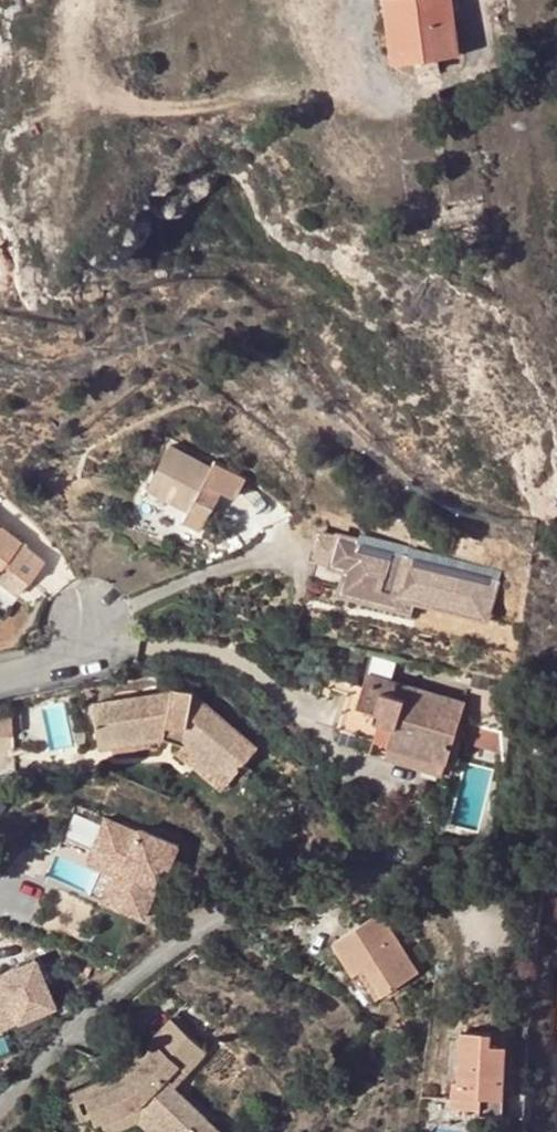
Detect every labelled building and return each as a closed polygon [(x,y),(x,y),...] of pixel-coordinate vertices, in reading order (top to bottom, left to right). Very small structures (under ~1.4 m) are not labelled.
[(393,62),(413,59),(437,55),(457,52),(449,0),(385,0),(393,62)] [(414,71),(439,68),(437,55),(413,59),(414,71)] [(170,443),(147,488),(190,511),(185,521),(203,530),(224,490),(236,497),(246,477),(214,460),(211,465),(170,443)] [(6,563),(29,582),(47,560),(0,524),(0,571),(6,563)] [(419,597),(488,616),(498,581),(324,534),(311,580),(317,581),(322,578),(327,580),(350,586),(417,604),(419,597)] [(345,589),(350,586),(327,580),(324,584),(345,589)] [(338,728),(374,739),(446,760),(465,700),(367,672),(358,699),(348,695),(338,728)] [(172,689),(93,702),(101,749),(165,740),(168,727),(184,731),(181,746),(227,784),(234,776),(243,765),(258,747),(194,692),(172,689)] [(22,712),(10,713),(11,728),(23,727),(22,712)] [(0,713),(0,736),(12,735),(11,728),(10,713),(0,713)] [(498,748),(500,734),(469,724),(463,743),(501,755),(501,751),(498,748)] [(184,731),(168,727),(165,740),(181,746),(184,731)] [(371,752),(441,773),(446,760),(374,739),(371,752)] [(251,772),(243,765),(234,776),(242,783),(251,772)] [(137,835),(104,821),(90,857),(123,870),(109,905),(145,920),(159,885),(162,886),(177,847),(138,832),(137,835)] [(123,870),(90,857),(87,865),(112,875),(102,902),(109,905),(123,870)] [(419,972),(383,911),(337,938),(358,972),(367,966),(383,993),(419,972)] [(0,975),(0,1028),(51,1008),(33,962),(0,975)] [(383,993),(367,966),(358,972),(350,976),(366,1003),(383,993)] [(208,1055),(173,1020),(119,1074),(72,1091),(82,1119),(94,1114),(97,1121),(104,1121),(142,1105),(170,1131),(196,1131),(208,1120),(175,1089),(208,1055)] [(506,1118),(510,1048),(493,1047),(493,1034),(463,1033),(461,1084),(455,1084),(454,1108),(483,1110),(482,1117),(506,1118)] [(142,1105),(104,1121),(108,1131),(110,1131),(139,1121),(151,1131),(170,1131),(142,1105)] [(208,1120),(196,1131),(221,1131),(208,1120)]
